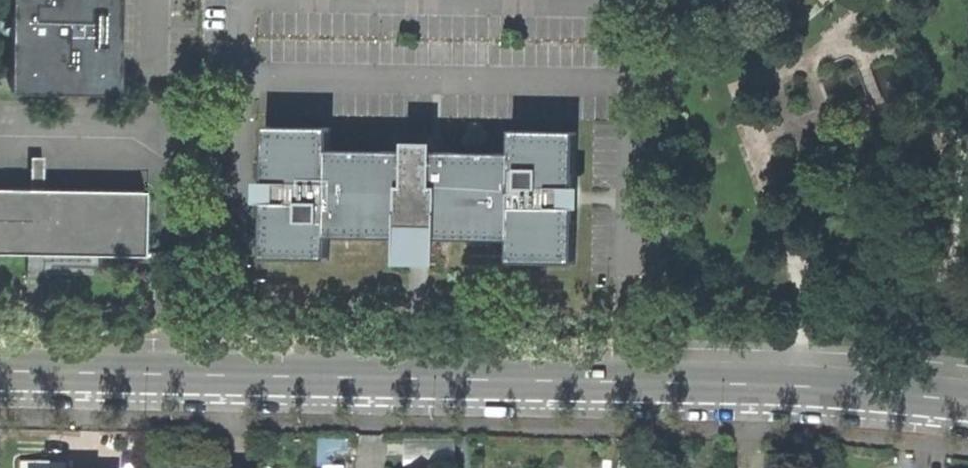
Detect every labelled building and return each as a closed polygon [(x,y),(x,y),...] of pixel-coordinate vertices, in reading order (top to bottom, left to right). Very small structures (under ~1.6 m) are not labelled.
[(13,90),(118,92),(119,33),(119,0),(14,0),(13,90)] [(509,263),(574,264),(575,223),(565,213),(565,199),(565,189),(575,175),(576,132),(512,132),(512,153),(435,152),(435,142),(408,141),(408,151),(329,151),(330,128),(266,127),(265,170),(276,182),(276,194),(276,207),(265,217),(264,259),(298,259),(298,257),(304,257),(304,259),(327,259),(328,238),(422,239),(509,240),(509,263)] [(39,254),(144,256),(146,191),(0,188),(0,253),(39,254)]
